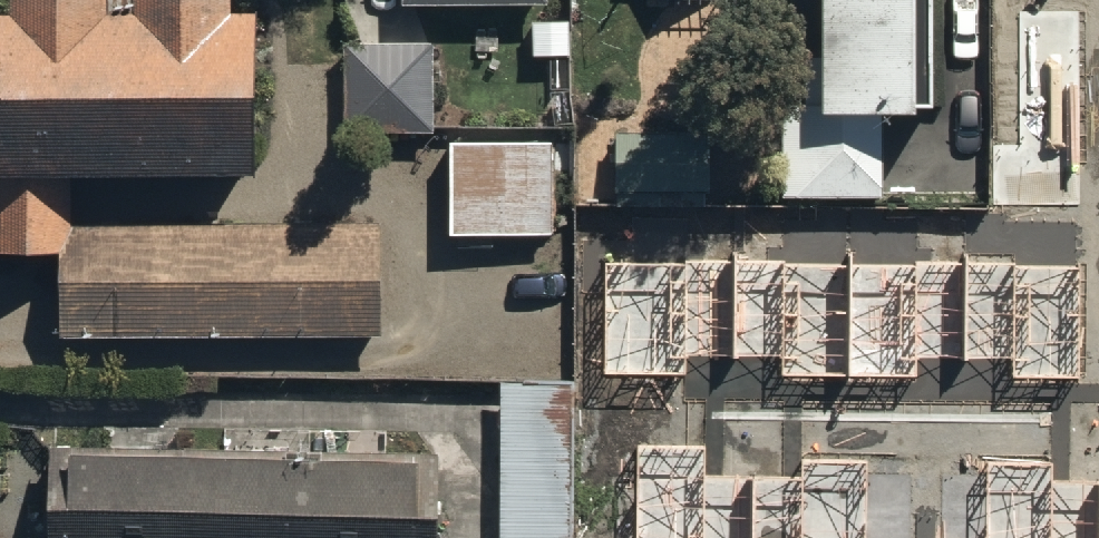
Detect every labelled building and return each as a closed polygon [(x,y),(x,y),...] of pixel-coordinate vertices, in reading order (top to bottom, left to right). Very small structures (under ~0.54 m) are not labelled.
[(75,156),(257,156),(257,0),(0,0),(0,238),(63,238),(63,330),(379,330),(379,218),(75,218),(75,156)] [(881,95),(915,94),(915,84),(934,84),(931,0),(821,0),(822,46),(780,47),(784,196),(884,194),(881,95)] [(994,146),(994,204),(1079,204),(1079,11),(1020,11),(1019,146),(994,146)] [(433,125),(431,38),(344,40),(346,128),(433,125)] [(708,127),(616,127),(616,184),(708,184),(708,127)] [(549,134),(449,135),(450,226),(550,226),(549,134)] [(1081,264),(605,262),(604,373),(684,374),(684,356),(784,356),(784,375),(916,376),(917,358),(1014,358),(1014,378),(1080,379),(1081,264)] [(500,376),(500,537),(575,537),(574,376),(500,376)] [(50,439),(48,537),(436,537),(437,446),(50,439)] [(864,463),(805,463),(804,479),(703,478),(704,447),(638,446),(637,537),(863,537),(864,463)] [(1054,480),(1054,461),(988,460),(987,537),(1098,537),(1098,481),(1054,480)]
